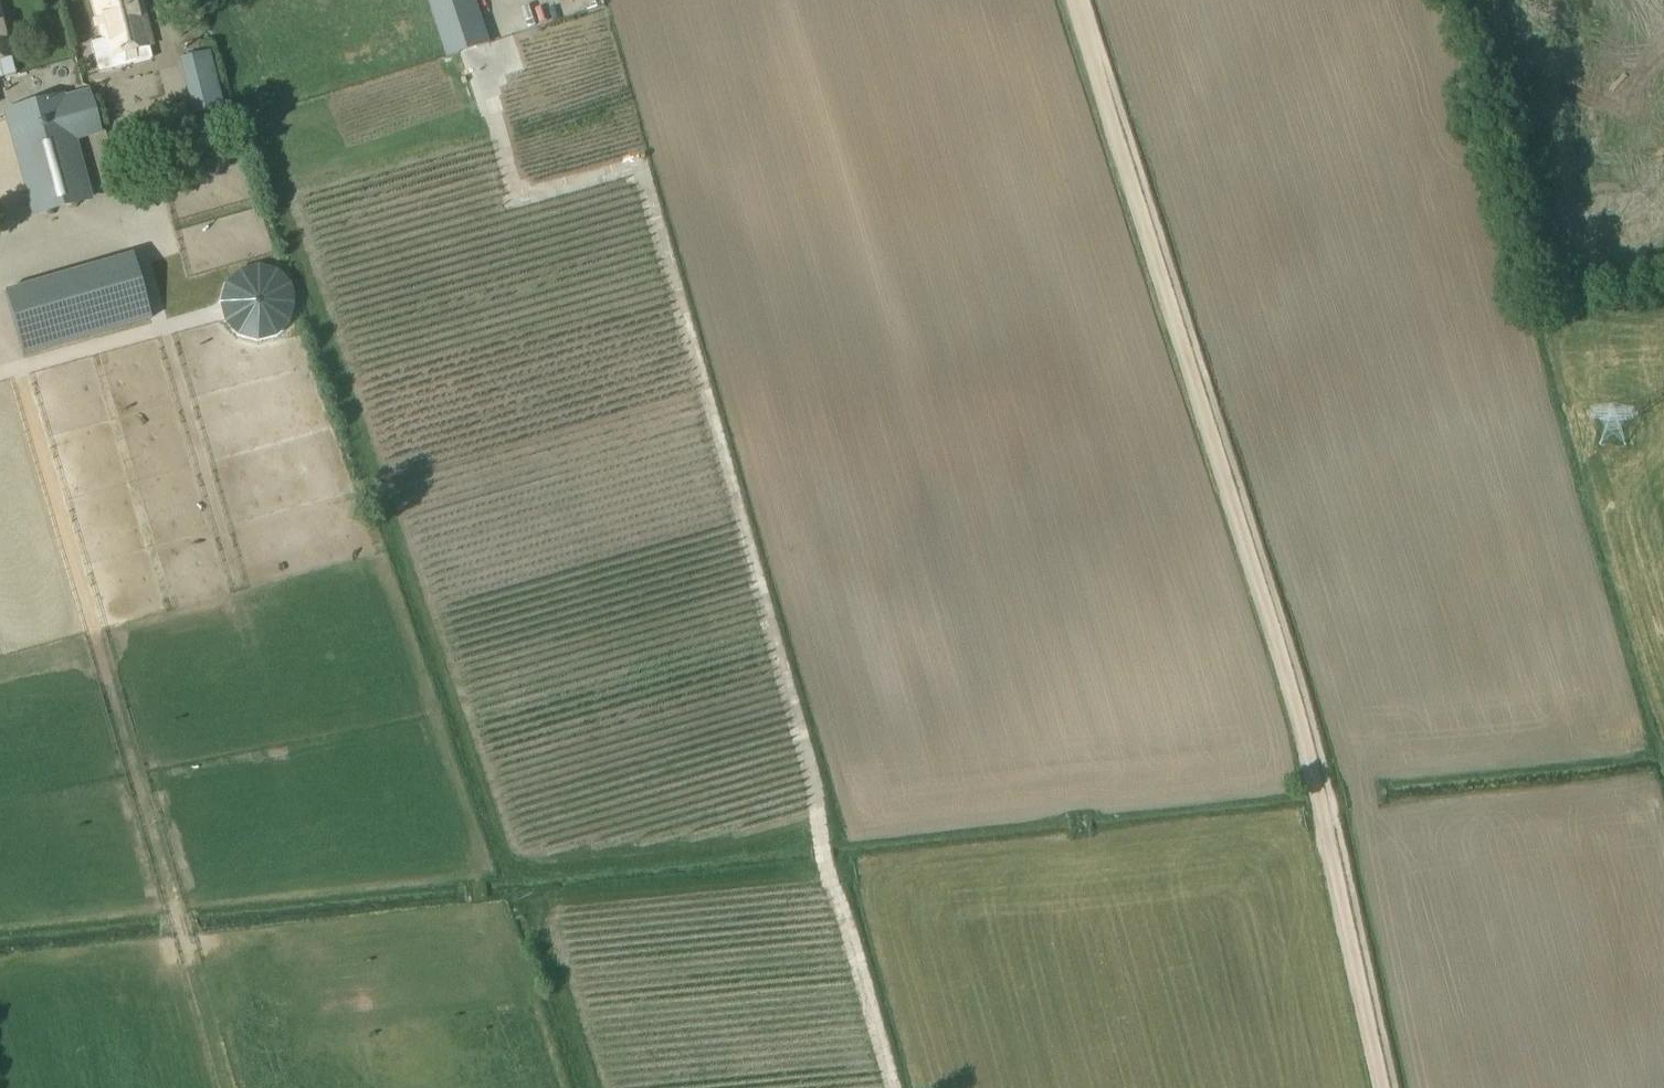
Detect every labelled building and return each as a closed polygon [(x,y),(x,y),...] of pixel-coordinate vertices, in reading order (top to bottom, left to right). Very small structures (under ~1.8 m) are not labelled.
[(107,58),(152,47),(140,0),(93,0),(107,58)] [(447,60),(490,46),(474,0),(428,0),(447,60)] [(10,58),(0,19),(0,60),(10,58)] [(182,114),(203,113),(201,58),(181,58),(182,114)] [(61,98),(6,113),(34,216),(89,200),(73,140),(98,133),(87,94),(62,101),(61,98)] [(131,256),(4,293),(23,357),(150,320),(131,256)]
